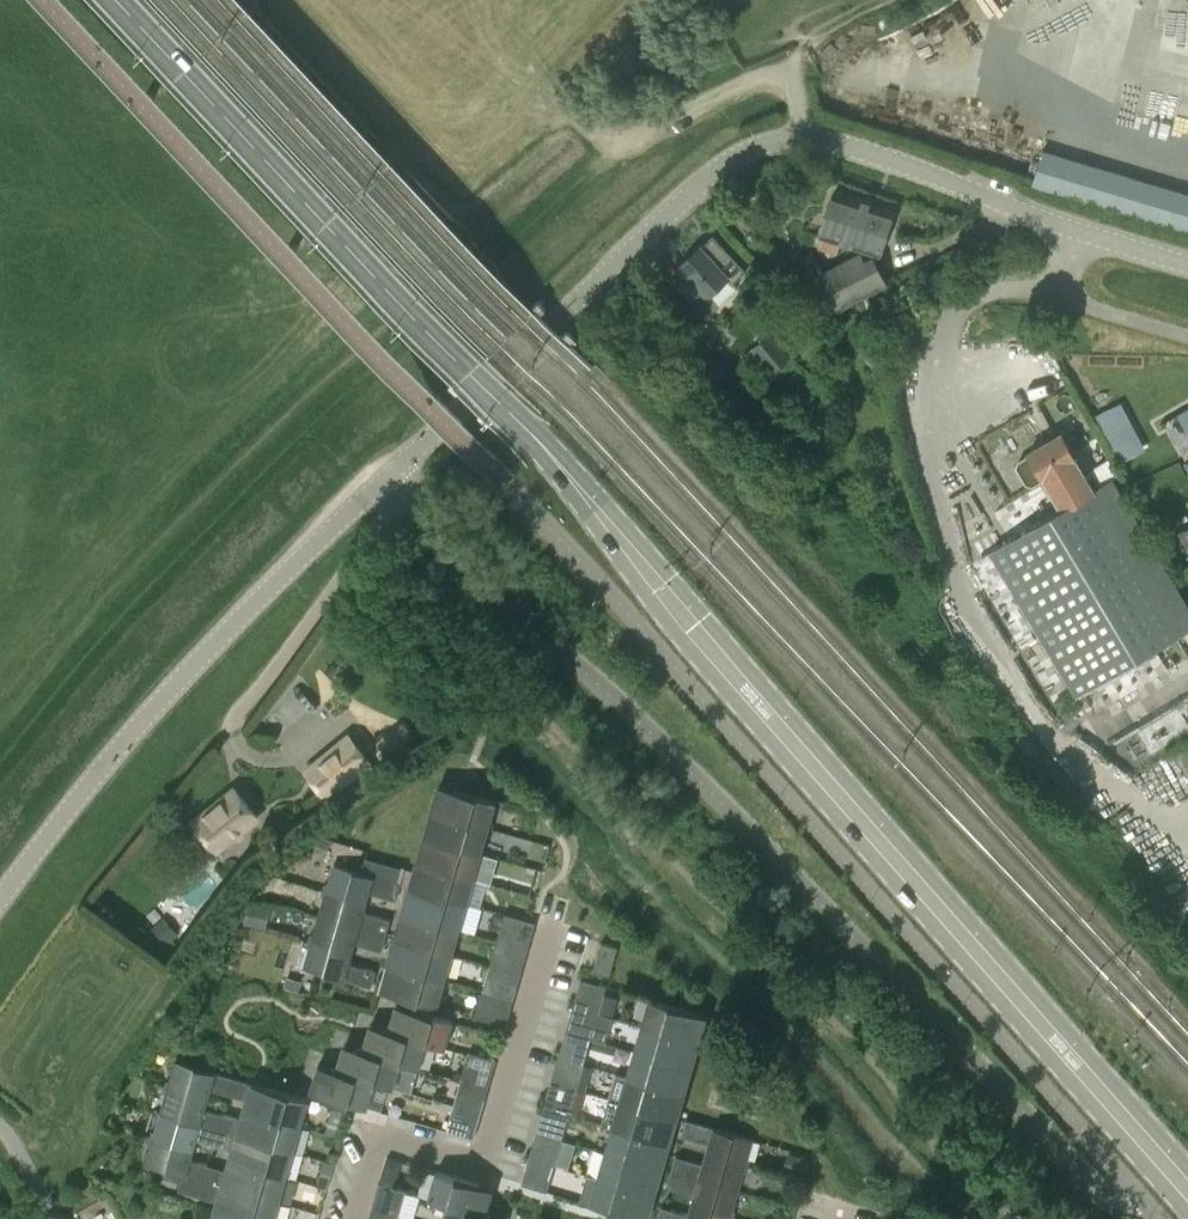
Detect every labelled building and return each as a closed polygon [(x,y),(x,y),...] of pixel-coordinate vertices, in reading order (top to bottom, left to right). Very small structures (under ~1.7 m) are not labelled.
[(1029,188),(1187,236),(1187,191),(1041,147),(1029,188)] [(835,255),(839,242),(878,255),(894,209),(838,190),(822,236),(817,249),(835,255)] [(728,278),(732,284),(745,271),(713,236),(702,247),(701,246),(679,266),(689,277),(678,288),(706,318),(719,305),(709,295),(728,278)] [(887,283),(873,257),(864,261),(860,253),(821,272),(811,252),(799,258),(828,314),(887,283)] [(788,355),(770,333),(742,357),(761,379),(788,355)] [(989,553),(1075,698),(1187,631),(1187,604),(1114,479),(1094,491),(1060,433),(1028,452),(1029,454),(1019,460),(1017,466),(1027,482),(1032,483),(1043,477),(1062,510),(989,553)] [(1179,531),(1187,547),(1187,526),(1179,531)] [(329,671),(325,677),(333,682),(337,675),(329,671)] [(1108,736),(1172,694),(1162,679),(1099,721),(1108,736)] [(372,763),(347,733),(302,770),(327,800),(372,763)] [(1187,770),(1187,736),(1169,742),(1180,773),(1187,770)] [(433,813),(500,833),(500,832),(492,830),(494,824),(490,823),(496,803),(453,790),(440,786),(433,813)] [(193,822),(216,850),(257,817),(235,789),(193,822)] [(425,838),(481,854),(487,835),(499,838),(500,833),(433,813),(425,838)] [(418,863),(477,881),(479,874),(476,873),(481,854),(425,838),(418,863)] [(492,870),(528,881),(533,865),(496,855),(492,870)] [(363,874),(373,877),(377,862),(367,859),(363,874)] [(377,862),(373,877),(382,880),(387,864),(377,862)] [(411,889),(466,905),(472,885),(476,886),(477,881),(418,863),(411,889)] [(387,864),(382,880),(392,883),(397,867),(387,864)] [(382,880),(373,877),(363,874),(335,866),(327,893),(366,904),(369,894),(396,902),(401,886),(401,885),(392,883),(382,880)] [(401,885),(401,886),(406,870),(397,867),(392,883),(401,885)] [(403,915),(463,932),(465,925),(461,924),(466,905),(411,889),(403,915)] [(320,918),(386,937),(391,922),(363,914),(366,904),(327,893),(320,918)] [(265,926),(271,906),(260,902),(255,901),(250,917),(249,922),(265,926)] [(396,940),(451,956),(458,936),(461,937),(463,932),(403,915),(396,940)] [(163,917),(146,932),(161,948),(177,933),(163,917)] [(505,917),(502,929),(532,938),(536,926),(505,917)] [(313,943),(351,954),(354,944),(382,952),(386,937),(320,918),(313,943)] [(529,951),(532,938),(502,929),(498,942),(529,951)] [(401,969),(448,983),(450,975),(446,974),(451,956),(396,940),(389,965),(401,969)] [(498,942),(494,955),(525,964),(529,951),(498,942)] [(351,954),(313,943),(305,970),(371,989),(376,972),(349,964),(351,954)] [(612,978),(620,950),(604,945),(595,973),(612,978)] [(521,977),(525,964),(494,955),(490,968),(521,977)] [(448,983),(401,969),(389,965),(381,992),(437,1008),(443,986),(447,987),(448,983)] [(518,990),(521,977),(490,968),(487,981),(518,990)] [(299,980),(288,976),(285,987),(296,990),(299,980)] [(514,1003),(518,990),(487,981),(483,994),(514,1003)] [(598,1023),(600,1014),(608,989),(582,981),(577,998),(590,1002),(585,1019),(598,1023)] [(510,1016),(514,1003),(483,994),(479,1007),(510,1016)] [(567,1033),(592,1040),(593,1039),(601,1042),(608,1016),(600,1014),(598,1023),(585,1019),(590,1002),(577,998),(567,1033)] [(637,1026),(687,1040),(699,1044),(707,1018),(651,1001),(645,1021),(639,1019),(637,1026)] [(389,1030),(388,1032),(426,1043),(426,1044),(446,1050),(454,1022),(396,1005),(389,1030)] [(506,1029),(510,1016),(479,1007),(475,1020),(506,1029)] [(362,1052),(401,1063),(400,1064),(418,1070),(426,1044),(426,1043),(388,1032),(389,1030),(370,1025),(362,1050),(362,1052)] [(699,1044),(687,1040),(637,1026),(636,1031),(642,1032),(636,1053),(692,1069),(699,1044)] [(592,1040),(567,1033),(562,1049),(575,1052),(570,1070),(583,1073),(592,1040)] [(336,1072),(375,1083),(374,1084),(393,1089),(400,1064),(401,1063),(362,1052),(362,1050),(344,1045),(336,1070),(336,1072)] [(552,1083),(578,1090),(583,1073),(570,1070),(575,1052),(562,1049),(552,1083)] [(461,1080),(489,1088),(497,1061),(469,1053),(461,1080)] [(692,1069),(636,1053),(631,1071),(625,1070),(623,1076),(672,1091),(685,1094),(692,1069)] [(164,1088),(207,1100),(209,1091),(237,1099),(242,1082),(176,1063),(170,1083),(166,1082),(164,1088)] [(310,1092),(367,1108),(374,1084),(375,1083),(336,1072),(336,1070),(318,1065),(310,1092)] [(685,1094),(672,1091),(623,1076),(621,1081),(627,1083),(621,1103),(677,1120),(685,1094)] [(454,1105),(482,1113),(489,1088),(461,1080),(454,1105)] [(242,1082),(237,1099),(247,1102),(252,1086),(253,1085),(242,1082)] [(578,1090),(552,1083),(548,1099),(560,1103),(555,1120),(568,1124),(578,1090)] [(245,1112),(304,1129),(306,1122),(302,1120),(308,1101),(252,1086),(247,1102),(245,1112)] [(161,1114),(227,1134),(232,1119),(204,1111),(207,1100),(164,1088),(163,1093),(167,1094),(161,1114)] [(538,1133),(563,1141),(568,1124),(555,1120),(560,1103),(548,1099),(538,1133)] [(657,1141),(670,1145),(677,1120),(621,1103),(614,1127),(609,1126),(608,1127),(657,1141)] [(482,1113),(454,1105),(446,1131),(474,1140),(482,1113)] [(237,1137),(293,1153),(299,1132),(303,1133),(304,1129),(245,1112),(242,1122),(237,1137)] [(150,1138),(192,1151),(195,1142),(223,1150),(227,1134),(161,1114),(156,1133),(151,1132),(150,1138)] [(232,1119),(227,1134),(237,1137),(242,1122),(232,1119)] [(325,1132),(339,1136),(342,1123),(329,1119),(325,1132)] [(706,1155),(749,1168),(751,1161),(747,1160),(752,1141),(686,1121),(681,1137),(709,1145),(706,1155)] [(670,1145),(657,1141),(608,1127),(607,1132),(612,1133),(606,1153),(662,1170),(670,1145)] [(563,1141),(538,1133),(533,1150),(545,1153),(540,1171),(553,1174),(563,1141)] [(227,1134),(223,1150),(233,1153),(237,1137),(227,1134)] [(230,1162),(290,1180),(292,1172),(288,1171),(293,1153),(237,1137),(233,1153),(230,1162)] [(203,1182),(212,1185),(217,1169),(189,1161),(192,1151),(150,1138),(148,1144),(152,1145),(146,1165),(183,1176),(178,1192),(183,1176),(193,1179),(203,1182)] [(545,1153),(533,1150),(522,1185),(548,1193),(553,1174),(540,1171),(545,1153)] [(791,1152),(789,1151),(783,1172),(794,1175),(796,1176),(802,1155),(791,1152)] [(662,1170),(606,1153),(601,1172),(595,1171),(594,1177),(655,1195),(662,1170)] [(671,1173),(737,1192),(743,1172),(747,1173),(749,1168),(706,1155),(703,1165),(676,1157),(671,1173)] [(222,1187),(235,1191),(278,1204),(284,1183),(289,1184),(290,1180),(230,1162),(227,1172),(222,1187)] [(324,1162),(320,1175),(330,1178),(334,1165),(324,1162)] [(217,1169),(212,1185),(222,1188),(222,1187),(227,1172),(217,1169)] [(165,1184),(175,1187),(178,1176),(168,1173),(165,1184)] [(486,1218),(486,1217),(490,1202),(494,1190),(480,1186),(437,1173),(428,1202),(448,1207),(447,1207),(448,1208),(448,1207),(486,1218)] [(692,1206),(730,1217),(737,1192),(671,1173),(667,1188),(695,1196),(692,1206)] [(183,1176),(178,1192),(188,1195),(193,1179),(183,1176)] [(594,1177),(592,1182),(598,1184),(591,1205),(638,1218),(648,1218),(655,1195),(594,1177)] [(193,1179),(188,1195),(198,1198),(203,1182),(193,1179)] [(203,1182),(198,1198),(208,1201),(212,1185),(203,1182)] [(387,1201),(402,1205),(406,1192),(378,1184),(371,1209),(384,1213),(387,1201)] [(212,1185),(208,1201),(218,1203),(222,1188),(212,1185)] [(237,1218),(274,1218),(278,1204),(235,1191),(222,1187),(222,1188),(218,1203),(215,1213),(237,1218)] [(371,1209),(368,1218),(397,1218),(402,1205),(387,1201),(384,1213),(371,1209)] [(692,1206),(689,1216),(660,1208),(657,1218),(729,1218),(730,1217),(692,1206)] [(448,1207),(448,1208),(447,1207),(444,1218),(494,1218),(486,1217),(486,1218),(448,1207)]
